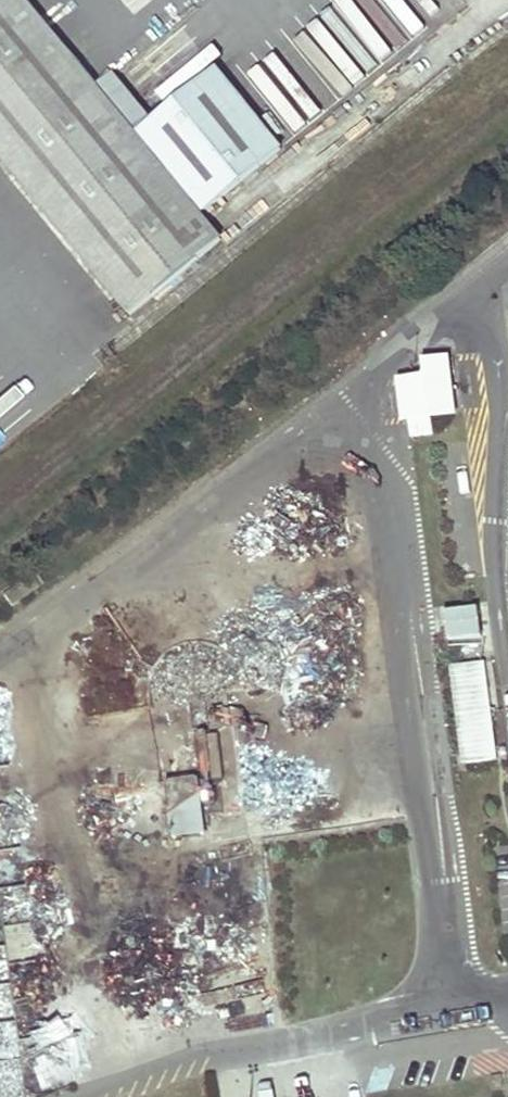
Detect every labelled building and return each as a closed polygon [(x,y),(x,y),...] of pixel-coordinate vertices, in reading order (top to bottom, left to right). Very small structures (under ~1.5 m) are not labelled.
[(21,0),(0,0),(0,159),(127,314),(218,240),(198,215),(278,148),(215,71),(134,137),(21,0)] [(129,16),(149,0),(117,0),(129,16)] [(427,415),(406,419),(408,435),(429,432),(427,415)] [(36,587),(33,582),(29,577),(4,594),(11,605),(36,587)] [(446,642),(479,640),(477,608),(443,610),(446,642)] [(484,662),(468,664),(451,666),(464,763),(496,759),(484,662)] [(217,736),(197,737),(199,771),(220,769),(217,736)] [(197,778),(181,780),(165,782),(173,838),(205,834),(197,778)] [(10,1016),(9,986),(0,986),(0,1016),(10,1016)] [(15,1043),(12,1023),(0,1024),(0,1045),(15,1043)]
